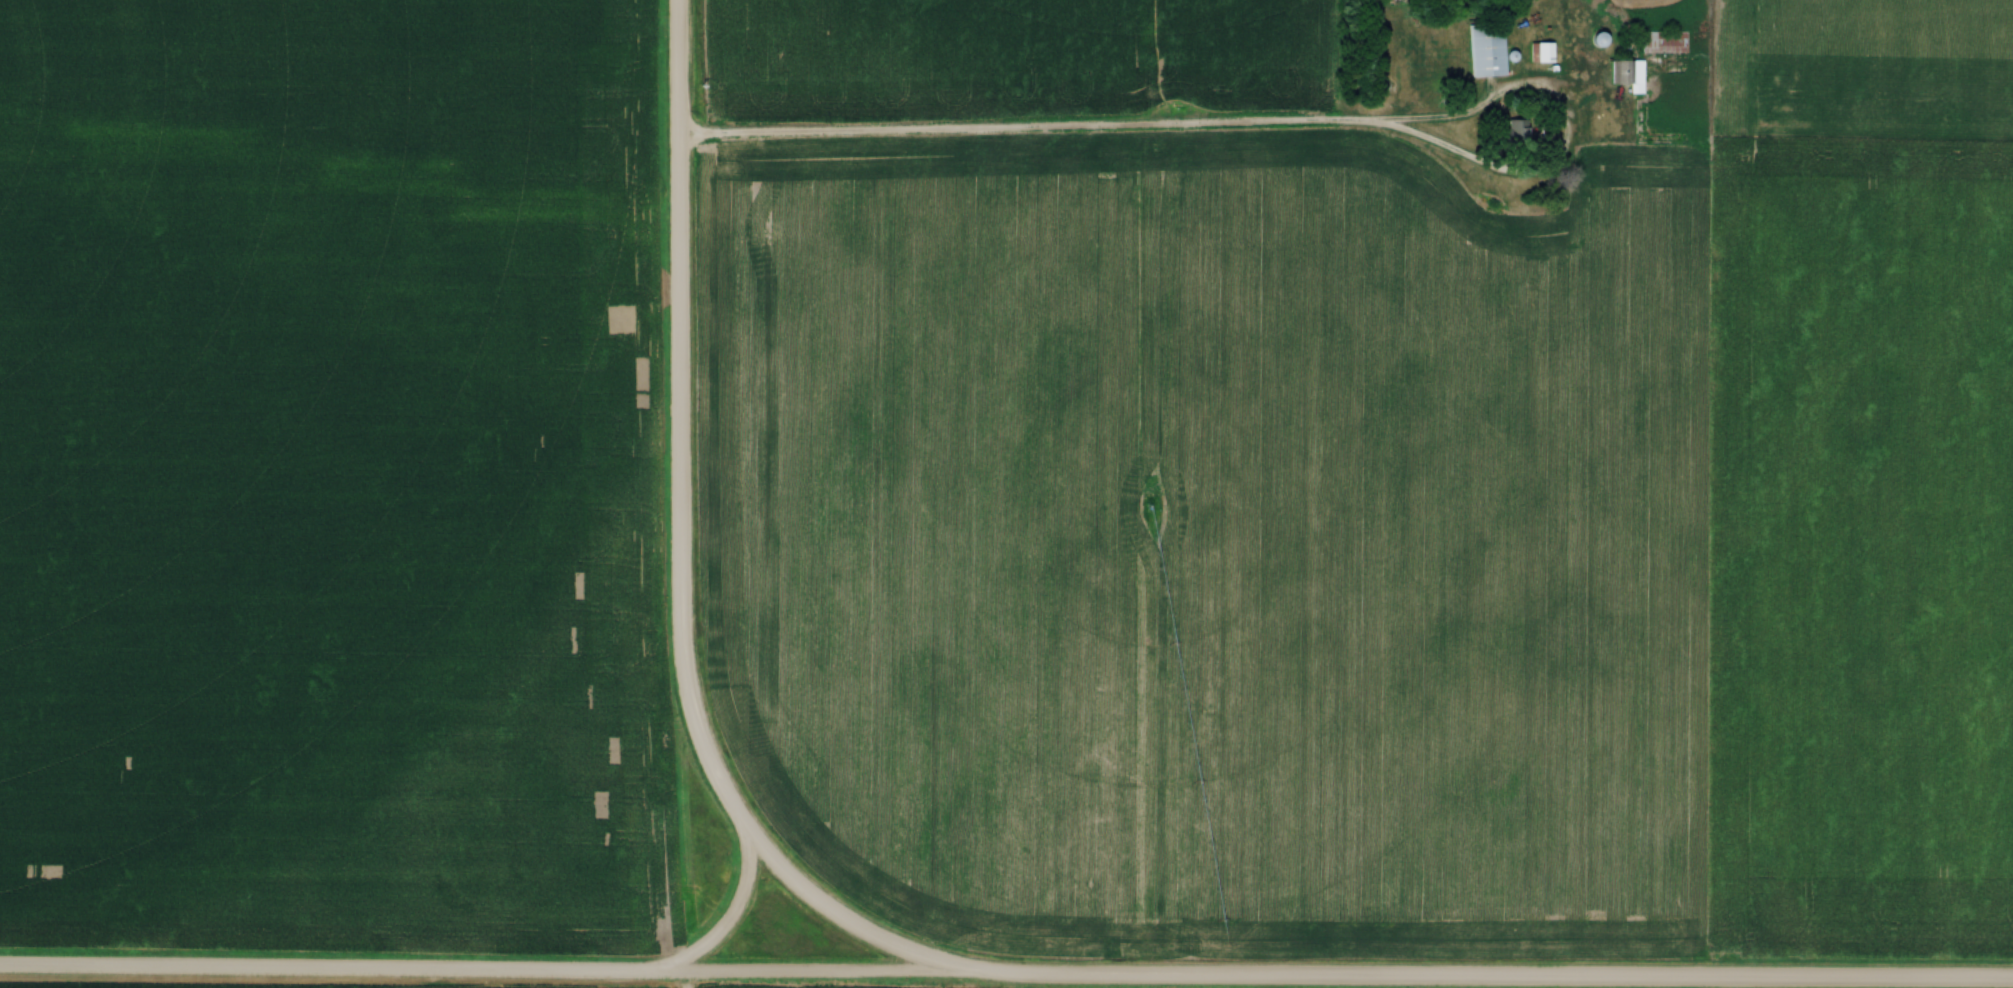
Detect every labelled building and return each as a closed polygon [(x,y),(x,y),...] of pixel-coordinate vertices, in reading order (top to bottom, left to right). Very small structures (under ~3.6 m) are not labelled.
[(1474,78),(1511,76),(1508,24),(1471,26),(1474,78)] [(1690,32),(1645,33),(1645,54),(1690,54),(1690,32)] [(1554,64),(1554,44),(1532,44),(1532,64),(1554,64)] [(1614,86),(1632,86),(1632,95),(1647,95),(1647,62),(1614,62),(1614,86)]
